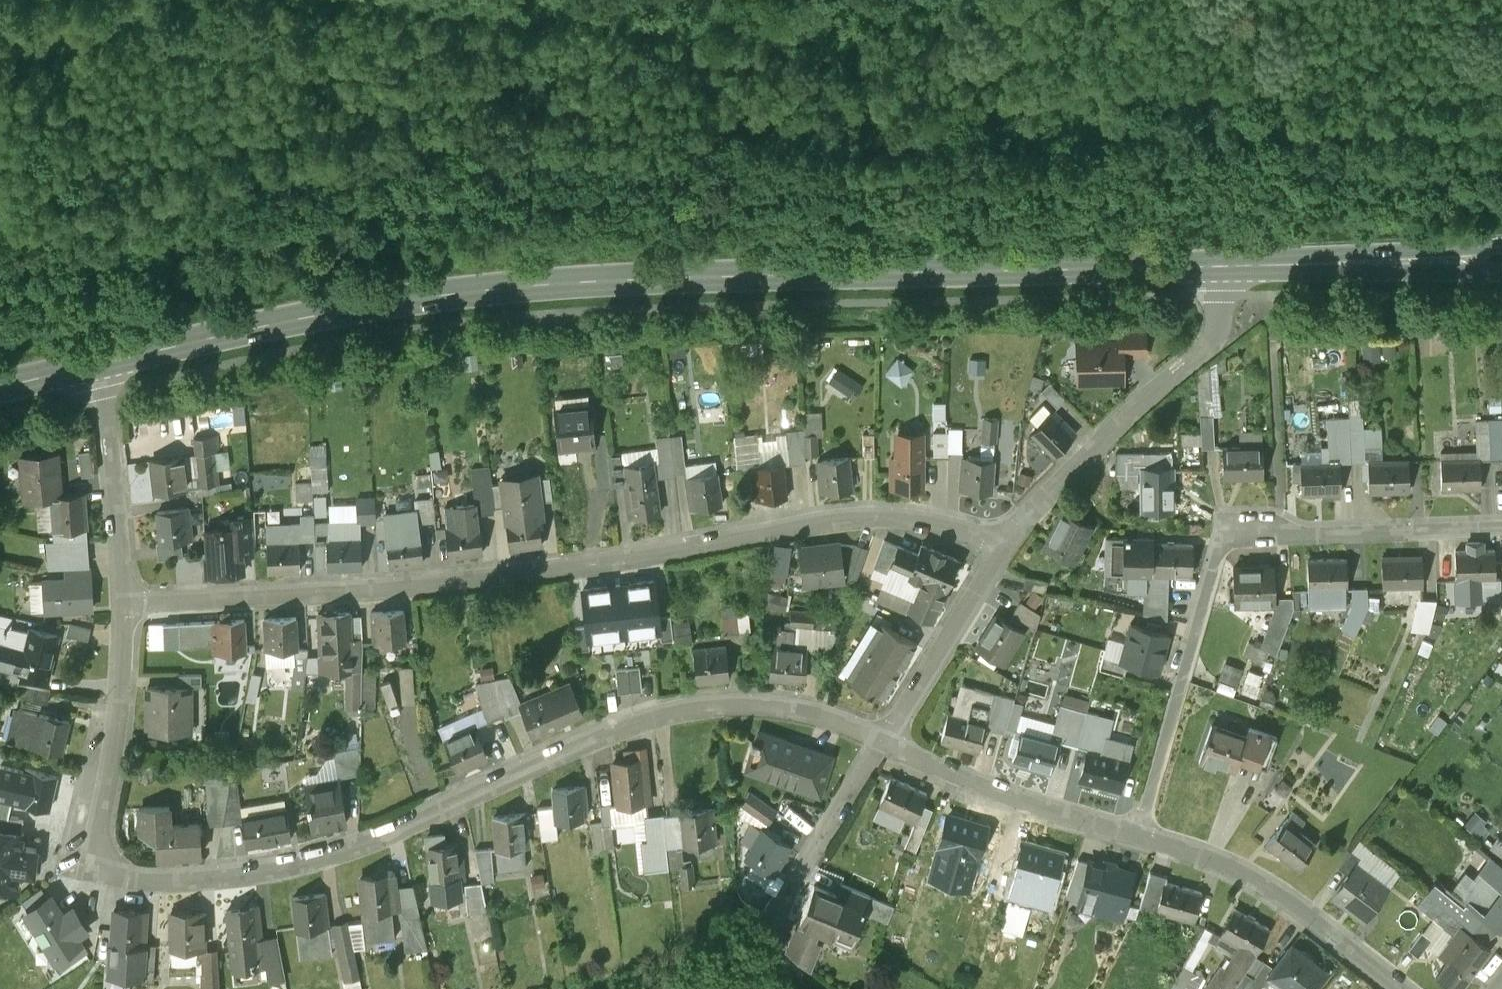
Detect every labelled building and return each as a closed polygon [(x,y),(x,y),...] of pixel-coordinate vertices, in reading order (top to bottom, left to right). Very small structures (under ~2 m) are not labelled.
[(1142,354),(1141,330),(1120,331),(1120,340),(1120,354),(1142,354)] [(1120,340),(1077,341),(1077,381),(1121,380),(1120,354),(1120,340)] [(1382,342),(1364,341),(1364,355),(1382,355),(1382,342)] [(826,376),(851,394),(861,381),(836,362),(826,376)] [(1199,368),(1198,444),(1214,444),(1214,368),(1199,368)] [(1063,398),(1048,381),(1039,388),(1054,406),(1063,398)] [(590,405),(553,408),(557,449),(557,445),(573,443),(573,447),(593,446),(590,405)] [(1050,411),(1029,431),(1051,454),(1075,431),(1065,421),(1062,424),(1050,411)] [(996,417),(981,416),(978,445),(976,445),(975,456),(992,458),(996,417)] [(958,425),(946,425),(945,449),(957,450),(958,425)] [(861,429),(861,453),(875,453),(875,429),(861,429)] [(197,431),(200,480),(216,479),(213,430),(197,431)] [(945,433),(931,433),(931,456),(945,456),(945,433)] [(744,435),(731,436),(733,468),(746,467),(744,435)] [(668,436),(655,437),(658,473),(670,472),(668,439),(668,436)] [(683,437),(668,439),(670,472),(686,471),(683,437)] [(920,439),(893,440),(894,470),(889,470),(890,489),(922,488),(920,439)] [(308,441),(309,480),(295,480),(296,493),(311,492),(311,509),(327,508),(325,440),(308,441)] [(1348,440),(1335,440),(1336,462),(1337,462),(1348,462),(1348,440)] [(1259,447),(1220,447),(1221,477),(1260,477),(1259,447)] [(77,450),(80,470),(88,469),(86,449),(77,450)] [(57,452),(20,455),(23,498),(50,496),(53,527),(85,524),(83,493),(60,495),(57,452)] [(616,453),(604,454),(606,481),(617,480),(616,466),(617,466),(616,453)] [(184,454),(152,458),(155,489),(183,486),(181,469),(186,468),(184,454)] [(604,454),(591,455),(593,484),(606,483),(606,481),(604,454)] [(975,456),(958,455),(956,487),(990,490),(992,458),(975,456)] [(1478,458),(1439,459),(1440,490),(1479,489),(1478,458)] [(847,460),(816,461),(818,493),(849,491),(847,460)] [(1405,460),(1366,462),(1367,492),(1406,491),(1405,460)] [(617,466),(616,466),(617,480),(622,516),(655,512),(648,462),(617,466)] [(1336,462),(1298,463),(1299,494),(1338,493),(1337,462),(1336,462)] [(485,464),(467,466),(471,502),(472,502),(473,512),(489,510),(489,505),(487,482),(485,464)] [(780,465),(753,468),(753,469),(748,469),(751,499),(784,496),(780,465)] [(1172,469),(1141,469),(1141,508),(1172,508),(1172,469)] [(714,473),(682,477),(686,508),(718,503),(714,473)] [(544,477),(533,478),(534,501),(546,500),(544,477)] [(533,478),(500,481),(502,504),(503,514),(532,512),(535,511),(534,501),(533,478)] [(500,481),(487,482),(489,505),(502,504),(500,481)] [(372,497),(353,498),(355,521),(356,521),(373,520),(372,497)] [(430,498),(411,500),(412,510),(414,510),(415,523),(432,521),(430,498)] [(471,502),(441,506),(447,555),(478,551),(473,512),(472,502),(471,502)] [(189,506),(157,509),(161,539),(161,541),(181,538),(193,537),(189,506)] [(1090,523),(1061,509),(1045,543),(1075,557),(1083,539),(1082,538),(1089,524),(1090,525),(1090,523)] [(412,510),(381,514),(387,566),(420,562),(415,523),(414,510),(412,510)] [(532,512),(503,514),(503,519),(502,519),(504,547),(535,544),(532,512)] [(252,515),(236,516),(237,526),(238,526),(239,541),(240,541),(241,552),(254,551),(252,515)] [(236,516),(222,517),(223,527),(203,529),(205,572),(242,570),(241,552),(240,541),(239,541),(238,526),(237,526),(236,516)] [(355,521),(313,523),(314,544),(327,543),(328,567),(358,566),(356,521),(355,521)] [(291,522),(260,523),(260,544),(267,544),(267,570),(299,568),(298,536),(291,536),(291,522)] [(181,538),(161,541),(161,539),(156,539),(158,557),(183,554),(181,538)] [(1189,543),(1151,542),(1151,539),(1103,538),(1103,539),(1108,539),(1107,571),(1102,571),(1102,572),(1126,572),(1126,590),(1142,591),(1142,573),(1165,573),(1189,573),(1189,543)] [(882,540),(872,565),(885,570),(887,565),(895,545),(882,540)] [(835,543),(796,547),(801,583),(840,578),(835,543)] [(956,558),(919,543),(915,553),(895,544),(895,545),(887,565),(918,578),(905,608),(931,618),(956,558)] [(864,548),(852,544),(844,567),(855,571),(864,548)] [(1491,550),(1452,551),(1452,580),(1492,579),(1491,550)] [(1418,556),(1379,557),(1380,588),(1419,587),(1418,556)] [(1343,559),(1304,560),(1305,590),(1343,589),(1343,559)] [(1270,567),(1230,568),(1230,606),(1271,605),(1270,567)] [(1165,573),(1142,573),(1142,591),(1141,614),(1165,619),(1165,573)] [(27,606),(36,606),(36,575),(27,575),(27,606)] [(1047,581),(1025,576),(1022,588),(1045,592),(1047,581)] [(92,577),(47,580),(49,610),(94,607),(92,577)] [(629,581),(617,582),(624,634),(660,630),(658,616),(653,579),(629,582),(629,581)] [(624,634),(617,582),(607,584),(607,585),(582,587),(586,624),(588,638),(624,634)] [(1290,598),(1274,600),(1275,610),(1272,611),(1258,649),(1273,654),(1290,608),(1290,598)] [(1432,601),(1417,601),(1408,632),(1425,632),(1432,601)] [(1040,614),(1020,602),(1012,614),(1035,629),(1040,614)] [(732,605),(720,607),(723,632),(736,631),(732,605)] [(399,609),(367,610),(368,625),(372,624),(373,641),(400,639),(399,609)] [(812,611),(789,610),(788,624),(811,626),(812,611)] [(0,611),(0,624),(10,626),(13,614),(0,611)] [(824,613),(813,611),(811,626),(810,631),(822,633),(824,613)] [(346,612),(314,614),(317,670),(349,668),(346,612)] [(293,615),(262,616),(264,663),(292,662),(295,661),(295,653),(293,615)] [(672,638),(670,615),(658,616),(660,630),(661,639),(672,638)] [(1023,632),(997,615),(975,649),(1002,666),(1023,632)] [(878,617),(843,674),(881,697),(915,640),(878,617)] [(241,618),(210,620),(210,633),(215,632),(216,650),(242,648),(241,618)] [(193,620),(178,621),(179,645),(195,644),(193,620)] [(688,620),(672,622),(675,643),(691,640),(688,620)] [(93,627),(71,621),(68,632),(90,638),(93,627)] [(1166,633),(1129,623),(1119,660),(1119,661),(1125,662),(1156,671),(1166,633)] [(20,645),(0,640),(0,660),(21,665),(21,666),(22,667),(48,673),(58,631),(31,624),(29,632),(23,631),(20,645)] [(589,648),(588,638),(586,624),(574,626),(577,649),(589,648)] [(789,634),(773,632),(769,677),(800,680),(803,648),(788,647),(789,634)] [(570,644),(557,646),(559,660),(572,658),(570,644)] [(709,651),(691,653),(694,681),(726,678),(723,645),(709,647),(709,651)] [(295,653),(295,661),(292,662),(291,669),(302,669),(304,653),(295,653)] [(1119,660),(1103,656),(1099,668),(1122,674),(1125,662),(1119,661),(1119,660)] [(1215,686),(1257,697),(1263,670),(1222,659),(1215,686)] [(0,660),(0,677),(19,679),(22,667),(21,666),(21,665),(0,660)] [(380,675),(381,698),(414,697),(412,661),(396,662),(397,674),(380,675)] [(639,668),(615,669),(616,693),(641,691),(639,668)] [(201,685),(201,670),(175,671),(175,684),(189,684),(190,685),(201,685)] [(519,702),(506,676),(492,679),(496,701),(501,713),(503,717),(519,708),(517,704),(519,702)] [(492,679),(474,683),(485,720),(501,713),(496,701),(492,679)] [(53,685),(28,681),(25,693),(49,699),(53,685)] [(519,702),(517,704),(519,708),(530,734),(579,711),(566,681),(519,702)] [(175,684),(147,684),(147,729),(190,728),(190,685),(189,684),(175,684)] [(993,694),(963,686),(956,716),(947,713),(946,720),(941,718),(939,725),(944,726),(940,742),(978,752),(984,728),(993,694)] [(1014,699),(993,694),(984,728),(1004,733),(1014,699)] [(70,717),(20,705),(12,736),(62,749),(70,717)] [(1087,713),(1063,706),(1053,741),(1059,742),(1077,747),(1087,713)] [(461,734),(445,741),(457,766),(485,754),(472,725),(460,730),(461,734)] [(1276,738),(1248,729),(1245,737),(1209,726),(1197,763),(1216,769),(1218,765),(1235,770),(1241,751),(1269,760),(1276,738)] [(808,746),(757,729),(753,741),(749,739),(747,745),(756,747),(757,745),(761,746),(755,766),(771,772),(770,776),(796,784),(808,746)] [(1053,741),(1021,732),(1019,739),(1013,737),(1008,754),(1015,756),(1013,761),(1051,771),(1059,742),(1053,741)] [(357,744),(331,748),(335,774),(357,770),(357,744)] [(832,754),(808,746),(796,784),(819,792),(832,754)] [(643,747),(623,750),(624,761),(611,762),(616,801),(649,797),(643,747)] [(1127,760),(1089,750),(1081,779),(1119,789),(1127,760)] [(1,763),(0,765),(0,791),(13,794),(12,794),(50,803),(57,772),(25,764),(24,768),(1,763)] [(228,785),(222,818),(242,815),(241,810),(236,776),(230,777),(228,785)] [(926,792),(889,776),(878,804),(914,819),(926,792)] [(336,779),(305,785),(308,799),(306,799),(307,804),(309,804),(312,823),(343,818),(336,779)] [(583,784),(552,787),(553,802),(555,818),(582,815),(581,797),(584,796),(583,784)] [(228,785),(205,786),(207,819),(222,818),(228,785)] [(776,804),(749,786),(741,800),(740,800),(767,818),(776,804)] [(8,811),(12,794),(13,794),(0,791),(0,810),(8,811)] [(169,800),(142,802),(144,839),(158,838),(158,847),(202,845),(200,818),(170,819),(169,800)] [(741,800),(729,801),(730,809),(741,808),(740,800),(741,800)] [(553,802),(536,803),(540,834),(556,833),(555,818),(553,802)] [(283,803),(241,810),(242,815),(246,838),(288,831),(283,803)] [(712,803),(680,807),(683,839),(697,837),(698,849),(709,847),(708,836),(716,835),(712,803)] [(680,807),(662,808),(666,841),(683,839),(680,807)] [(524,809),(492,812),(497,863),(524,861),(521,828),(526,828),(524,809)] [(662,809),(646,810),(649,838),(643,839),(645,864),(667,861),(662,809)] [(0,812),(0,824),(23,827),(25,815),(0,812)] [(1305,822),(1292,813),(1285,823),(1297,832),(1305,822)] [(986,827),(948,816),(940,845),(977,856),(986,827)] [(914,819),(904,842),(916,847),(926,824),(914,819)] [(1285,823),(1266,847),(1297,870),(1315,846),(1297,832),(1285,823)] [(0,824),(0,886),(7,887),(19,877),(21,864),(35,866),(38,841),(24,840),(25,827),(23,827),(0,824)] [(764,824),(747,852),(754,856),(774,867),(790,839),(764,824)] [(459,836),(427,839),(431,889),(458,888),(456,859),(461,859),(459,836)] [(489,842),(472,842),(480,874),(492,871),(489,842)] [(1061,855),(1023,844),(1014,874),(1015,874),(1011,890),(1046,901),(1051,883),(1053,883),(1061,855)] [(774,867),(754,856),(748,866),(768,878),(774,867)] [(1078,858),(1065,893),(1080,897),(1089,861),(1078,858)] [(1105,859),(1102,861),(1101,864),(1089,861),(1080,897),(1078,905),(1096,910),(1100,897),(1125,904),(1134,873),(1115,868),(1116,865),(1115,862),(1105,859)] [(1495,861),(1478,883),(1464,872),(1448,893),(1480,919),(1483,916),(1501,931),(1501,866),(1495,861)] [(374,867),(360,869),(363,901),(360,901),(363,930),(387,928),(383,899),(391,898),(389,880),(393,879),(391,862),(374,864),(374,867)] [(1386,890),(1354,866),(1330,899),(1363,923),(1386,890)] [(480,874),(463,876),(466,903),(486,901),(480,874)] [(1167,878),(1150,874),(1139,907),(1156,912),(1164,884),(1165,884),(1167,878)] [(843,892),(814,879),(799,914),(835,929),(838,922),(852,928),(849,935),(851,936),(864,905),(865,901),(843,892)] [(893,900),(848,881),(843,892),(865,901),(864,905),(887,915),(893,900)] [(1448,893),(1434,882),(1425,893),(1442,907),(1463,924),(1471,930),(1480,919),(1448,893)] [(324,884),(293,887),(296,919),(323,916),(321,897),(325,897),(324,884)] [(1165,884),(1164,884),(1156,912),(1194,923),(1202,894),(1165,884)] [(57,947),(79,932),(75,926),(86,919),(73,900),(63,907),(50,888),(28,903),(38,918),(35,920),(43,934),(46,932),(57,947)] [(258,897),(227,901),(234,958),(259,955),(256,930),(262,929),(258,897)] [(148,904),(114,901),(109,963),(143,965),(145,933),(148,904)] [(203,903),(172,904),(172,935),(199,935),(199,917),(203,917),(203,903)] [(1019,908),(1004,903),(997,926),(1012,931),(1019,908)] [(1463,924),(1442,907),(1433,917),(1452,933),(1455,935),(1460,928),(1463,924)] [(359,977),(347,909),(333,911),(346,979),(359,977)] [(1268,928),(1234,909),(1220,936),(1221,936),(1253,954),(1268,928)] [(360,929),(358,910),(348,911),(351,930),(360,929)] [(817,926),(797,918),(786,944),(808,961),(817,939),(812,936),(817,926)] [(1191,923),(1183,940),(1180,939),(1170,960),(1182,966),(1205,929),(1191,923)] [(262,929),(256,930),(259,955),(268,954),(270,967),(286,965),(278,927),(262,929)] [(1205,929),(1182,966),(1173,981),(1183,986),(1192,971),(1190,970),(1200,952),(1201,952),(1213,931),(1206,927),(1205,929)] [(1452,933),(1449,938),(1451,940),(1440,955),(1449,962),(1457,951),(1469,935),(1460,928),(1455,935),(1452,933)] [(1421,931),(1407,949),(1417,956),(1430,939),(1421,931)] [(86,942),(79,932),(57,947),(52,949),(59,960),(86,942)] [(156,934),(145,933),(143,965),(142,969),(154,970),(156,934)] [(217,935),(196,936),(198,988),(217,988),(220,988),(217,935)] [(1489,949),(1469,935),(1457,951),(1477,965),(1489,949)] [(1224,968),(1220,965),(1203,988),(1204,988),(1203,988),(1230,988),(1234,983),(1242,988),(1245,988),(1248,984),(1253,976),(1242,971),(1253,954),(1221,936),(1216,944),(1232,955),(1224,968)] [(1290,946),(1273,968),(1267,977),(1271,980),(1283,988),(1314,988),(1327,972),(1311,960),(1310,962),(1290,946)] [(1457,951),(1449,962),(1437,978),(1453,988),(1460,988),(1477,965),(1457,951)] [(1253,954),(1242,971),(1253,976),(1263,961),(1253,954)] [(1248,984),(1254,988),(1264,988),(1271,980),(1267,977),(1273,968),(1264,961),(1253,976),(1248,984)] [(1173,981),(1168,988),(1181,988),(1183,986),(1173,981)]
